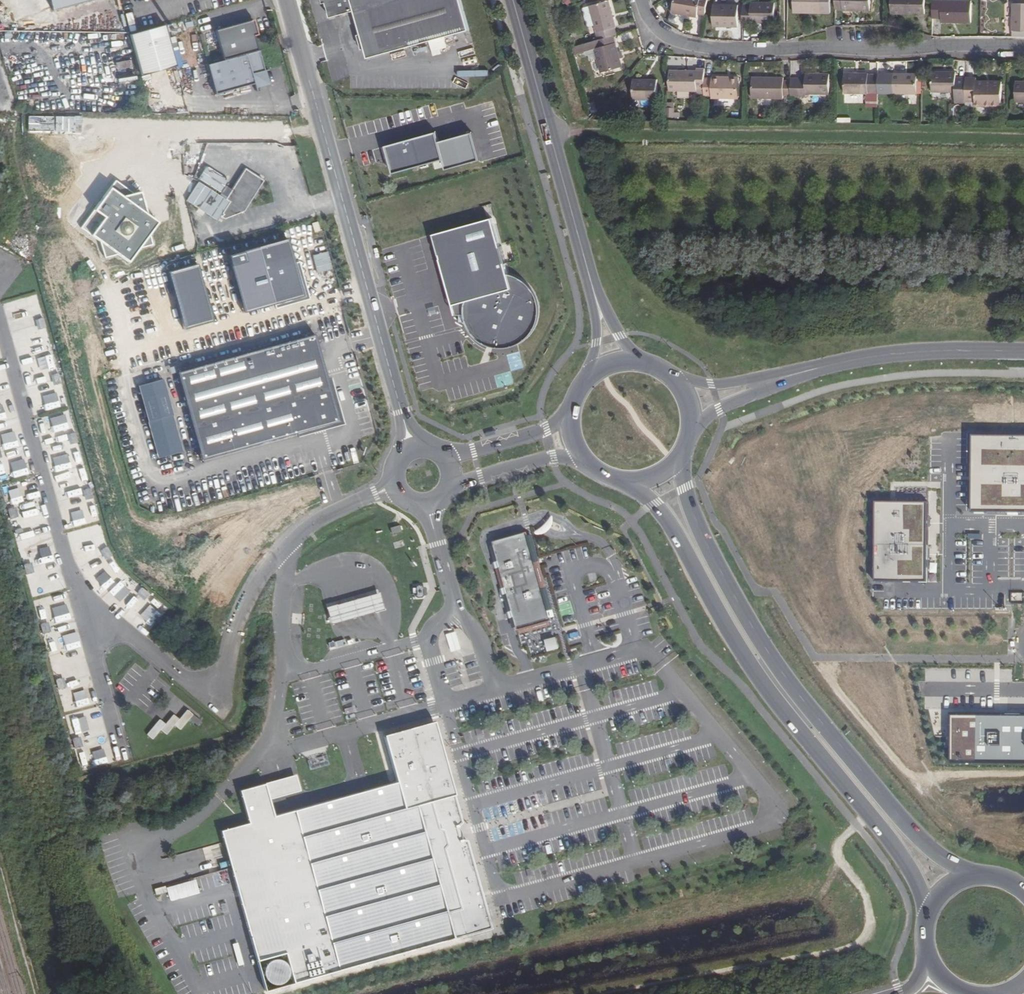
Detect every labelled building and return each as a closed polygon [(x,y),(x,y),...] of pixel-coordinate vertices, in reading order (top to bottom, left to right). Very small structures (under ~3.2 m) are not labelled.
[(91,0),(51,0),(54,10),(91,0)] [(118,35),(113,15),(116,15),(113,0),(101,0),(81,4),(86,26),(79,28),(82,43),(118,35)] [(330,17),(355,11),(368,58),(469,30),(461,0),(325,0),(330,17)] [(707,0),(674,0),(672,12),(697,17),(697,14),(704,15),(707,0)] [(828,0),(792,0),(792,12),(828,13),(828,0)] [(835,8),(842,8),(842,9),(878,10),(878,0),(835,0),(835,8)] [(924,0),(891,0),(891,13),(924,14),(924,0)] [(616,27),(609,1),(589,6),(596,32),(599,40),(613,36),(616,35),(614,27),(616,27)] [(970,1),(932,1),(932,17),(940,17),(940,21),(970,22),(970,1)] [(751,5),(743,5),(743,25),(751,25),(751,22),(774,22),(774,3),(751,2),(751,5)] [(1012,16),(1012,3),(1005,3),(1004,16),(1012,16)] [(1012,3),(1012,16),(1012,37),(1023,37),(1023,3),(1012,3)] [(737,27),(737,6),(712,6),(712,26),(737,27)] [(215,30),(223,60),(258,50),(250,20),(215,30)] [(165,25),(129,35),(141,76),(177,66),(165,25)] [(621,67),(613,36),(596,40),(570,47),(572,54),(594,48),(600,73),(621,67)] [(106,45),(108,58),(124,55),(122,43),(106,45)] [(223,60),(207,64),(215,94),(253,83),(254,87),(267,83),(258,50),(223,60)] [(704,78),(705,68),(696,68),(696,71),(669,70),(669,90),(696,91),(696,88),(704,88),(704,78)] [(966,100),(966,78),(956,78),(956,72),(932,72),(932,92),(955,92),(955,103),(966,103),(966,100)] [(828,93),(829,73),(805,73),(805,78),(790,78),(790,81),(790,95),(790,100),(804,100),(804,93),(828,93)] [(878,93),(879,74),(869,74),(868,73),(845,73),(844,93),(867,93),(867,107),(878,107),(878,93)] [(916,74),(879,73),(879,74),(878,93),(916,94),(916,74)] [(737,98),(738,78),(712,77),(712,78),(704,78),(704,88),(704,95),(711,95),(711,98),(737,98)] [(784,95),(790,95),(790,81),(783,80),(783,77),(751,77),(752,97),(784,98),(784,95)] [(976,78),(966,78),(966,100),(975,99),(975,105),(1001,105),(1001,82),(976,81),(976,78)] [(655,80),(632,79),(632,99),(655,100),(655,80)] [(1015,82),(1015,102),(1023,103),(1023,82),(1015,82)] [(436,132),(385,146),(393,173),(444,159),(439,142),(436,132)] [(472,132),(439,142),(444,159),(447,169),(480,160),(472,132)] [(263,181),(245,169),(226,201),(198,184),(186,202),(219,223),(244,213),(263,181)] [(116,254),(127,262),(138,248),(152,245),(149,233),(157,222),(146,213),(140,191),(132,193),(116,180),(80,226),(99,241),(103,257),(116,254)] [(182,203),(174,204),(176,221),(184,219),(182,203)] [(469,329),(472,333),(475,337),(478,340),(483,343),(487,345),(492,347),(498,348),(503,348),(508,347),(514,346),(518,344),(523,342),(527,338),(531,334),(534,331),(536,326),(538,322),(539,316),(539,311),(539,305),(538,301),(536,296),(534,291),(531,287),(527,283),(523,280),(519,277),(513,275),(508,274),(505,263),(507,262),(502,246),(500,246),(492,218),(433,234),(439,255),(440,259),(453,305),(465,302),(464,309),(466,320),(467,324),(469,329)] [(243,313),(303,296),(287,238),(227,255),(243,313)] [(184,329),(213,321),(196,261),(167,269),(184,329)] [(10,302),(15,316),(30,310),(25,297),(10,302)] [(26,320),(16,323),(20,335),(30,332),(26,320)] [(203,459),(338,421),(314,334),(178,372),(203,459)] [(507,355),(512,371),(523,368),(518,352),(507,355)] [(51,390),(37,395),(38,401),(53,396),(51,390)] [(150,422),(174,415),(168,390),(143,397),(150,422)] [(44,409),(61,406),(59,399),(43,403),(44,409)] [(47,416),(50,441),(65,439),(61,414),(47,416)] [(184,451),(174,415),(150,422),(160,458),(184,451)] [(18,430),(2,433),(5,449),(21,446),(18,430)] [(973,435),(972,513),(1023,513),(1023,436),(973,435)] [(55,459),(69,458),(68,443),(54,444),(55,459)] [(23,458),(7,463),(12,478),(28,473),(23,458)] [(929,502),(876,502),(875,582),(928,582),(929,502)] [(399,525),(390,528),(391,534),(401,531),(399,525)] [(73,531),(74,538),(68,539),(70,547),(93,541),(90,527),(73,531)] [(495,538),(496,541),(510,538),(510,540),(515,539),(514,536),(524,533),(523,530),(495,538)] [(528,536),(527,533),(524,533),(514,536),(515,539),(510,540),(510,538),(496,541),(493,542),(494,546),(499,562),(496,563),(498,568),(500,568),(506,588),(503,589),(511,618),(514,617),(517,627),(518,631),(520,630),(549,622),(552,621),(551,618),(528,536)] [(528,536),(551,618),(555,617),(532,535),(528,536)] [(499,562),(494,546),(490,547),(513,628),(517,627),(514,617),(511,618),(503,589),(506,588),(500,568),(498,568),(496,563),(499,562)] [(91,560),(101,555),(98,549),(88,554),(91,560)] [(23,565),(27,574),(34,571),(31,562),(23,565)] [(108,588),(144,632),(167,613),(140,580),(130,589),(111,566),(100,575),(110,587),(108,588)] [(51,577),(37,578),(38,593),(53,592),(51,577)] [(326,608),(331,625),(385,610),(380,592),(326,608)] [(47,598),(50,614),(65,611),(62,595),(47,598)] [(549,622),(520,630),(521,634),(550,626),(549,622)] [(69,624),(56,626),(58,640),(71,638),(69,624)] [(449,634),(452,649),(458,648),(455,633),(449,634)] [(557,636),(546,639),(549,651),(560,648),(557,636)] [(532,643),(535,653),(548,649),(545,639),(532,643)] [(53,661),(55,673),(66,671),(65,659),(53,661)] [(83,690),(68,693),(70,708),(85,706),(83,690)] [(154,739),(160,729),(168,734),(174,725),(181,730),(193,713),(186,708),(180,718),(173,713),(166,723),(159,718),(147,735),(154,739)] [(1016,715),(952,714),(952,763),(1023,764),(1023,715),(1016,715)] [(249,823),(221,831),(264,989),(490,928),(466,841),(461,840),(461,839),(461,837),(459,833),(458,828),(458,826),(457,825),(461,822),(439,741),(434,721),(416,726),(411,727),(384,734),(397,782),(275,816),(265,783),(240,790),(249,823)] [(170,901),(200,892),(196,878),(166,887),(170,901)] [(165,886),(154,889),(156,895),(167,892),(165,886)]
